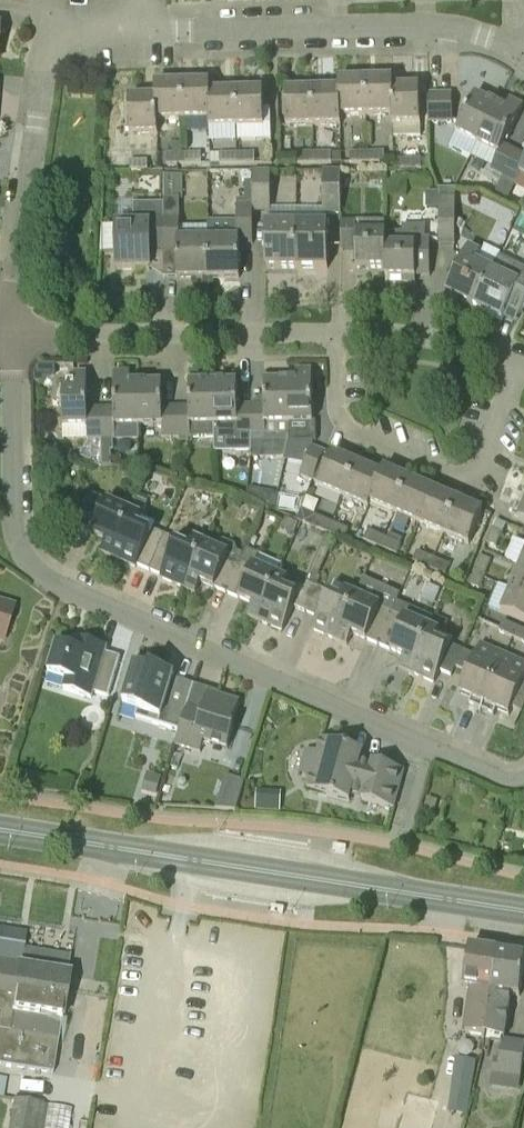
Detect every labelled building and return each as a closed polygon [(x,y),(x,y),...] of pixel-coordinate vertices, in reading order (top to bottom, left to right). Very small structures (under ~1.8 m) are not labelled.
[(366,116),(366,80),(338,81),(338,90),(339,117),(341,117),(366,116)] [(394,116),(393,89),(393,80),(366,80),(366,116),(392,116),(394,116)] [(183,120),(182,84),(155,85),(155,98),(156,121),(157,121),(183,120)] [(211,119),(210,93),(210,84),(182,84),(183,120),(209,119),(211,119)] [(420,88),(393,89),(394,116),(392,116),(392,125),(421,124),(420,88)] [(286,127),(313,126),(312,90),(285,91),(286,127)] [(312,90),(313,126),(341,126),(341,117),(339,117),(338,90),(312,90)] [(237,92),(237,128),(264,127),(263,91),(237,92)] [(237,92),(210,93),(211,119),(209,119),(209,128),(237,128),(237,92)] [(452,124),(452,117),(452,95),(428,95),(429,124),(452,124)] [(497,106),(475,95),(456,133),(478,144),(497,106)] [(129,99),(129,134),(158,134),(157,121),(156,121),(155,98),(129,99)] [(497,106),(478,144),(499,154),(491,171),(503,177),(516,152),(504,146),(518,116),(497,106)] [(269,140),(268,130),(239,132),(239,141),(269,140)] [(183,165),(183,153),(183,144),(172,145),(172,153),(166,153),(166,165),(183,165)] [(183,153),(183,165),(202,164),(201,152),(183,153)] [(237,153),(237,164),(255,164),(254,152),(237,153)] [(296,164),(315,164),(314,152),(296,153),(296,164)] [(314,152),(315,164),(331,163),(331,152),(314,152)] [(350,164),(367,163),(366,152),(350,152),(350,164)] [(366,152),(367,163),(385,163),(384,152),(366,152)] [(516,152),(503,177),(516,184),(520,174),(523,176),(523,156),(516,152)] [(220,164),(237,164),(237,153),(220,153),(220,164)] [(404,170),(421,170),(421,159),(404,159),(404,170)] [(253,171),(253,206),(253,213),(271,212),(271,171),(253,171)] [(341,171),(323,171),(323,214),(341,214),(341,171)] [(455,246),(455,199),(440,199),(439,246),(455,246)] [(180,200),(164,200),(164,204),(164,248),(164,252),(177,252),(177,279),(209,278),(208,240),(180,240),(180,200)] [(150,248),(164,248),(164,204),(134,204),(134,225),(117,226),(117,270),(150,270),(150,248)] [(208,240),(209,278),(240,278),(240,245),(253,244),(253,213),(253,206),(237,206),(237,240),(208,240)] [(358,269),(386,269),(386,233),(356,233),(356,222),(341,222),(341,251),(356,251),(356,269),(358,269)] [(266,224),(266,269),(297,269),(297,224),(266,224)] [(297,269),(328,269),(328,224),(297,224),(297,269)] [(386,233),(386,269),(386,278),(402,278),(402,283),(416,283),(415,267),(430,267),(430,239),(426,239),(426,226),(402,226),(402,233),(386,233)] [(469,248),(446,294),(474,308),(492,271),(491,271),(476,263),(481,253),(469,248)] [(474,308),(502,321),(513,299),(523,305),(523,267),(499,255),(491,271),(492,271),(474,308)] [(34,373),(34,383),(41,383),(45,382),(56,377),(57,364),(40,365),(34,373)] [(88,409),(87,374),(75,374),(75,385),(63,385),(63,428),(88,427),(88,439),(102,439),(101,409),(88,409)] [(288,381),(282,381),(264,382),(265,406),(251,406),(252,436),(252,450),(263,450),(264,458),(284,458),(288,437),(289,437),(289,424),(288,381)] [(312,381),(306,381),(288,381),(289,424),(289,437),(289,442),(316,442),(316,422),(313,422),(312,381)] [(213,383),(214,425),(215,452),(216,452),(216,453),(252,453),(252,450),(252,436),(251,406),(238,406),(237,382),(213,383)] [(162,383),(138,384),(139,426),(163,426),(163,437),(177,437),(176,408),(163,408),(162,383)] [(176,408),(177,437),(191,437),(191,425),(214,425),(213,383),(190,383),(190,407),(176,408)] [(116,427),(139,426),(138,384),(114,384),(115,409),(101,409),(102,439),(116,439),(116,427)] [(325,453),(312,448),(300,475),(313,481),(325,453)] [(357,464),(332,454),(318,486),(343,497),(357,464)] [(357,464),(343,497),(369,508),(371,503),(370,503),(384,470),(381,475),(357,464)] [(370,503),(371,503),(395,513),(409,480),(384,470),(370,503)] [(395,513),(419,524),(433,491),(409,480),(395,513)] [(433,491),(419,524),(444,535),(458,501),(433,491)] [(276,495),(263,492),(261,503),(274,505),(276,495)] [(131,513),(94,497),(80,530),(106,541),(101,552),(112,557),(131,513)] [(137,565),(149,571),(165,534),(153,529),(155,523),(141,517),(147,503),(137,498),(131,513),(112,557),(136,567),(137,565)] [(469,545),(483,512),(458,501),(444,535),(469,545)] [(518,504),(512,517),(523,523),(523,507),(518,504)] [(329,533),(333,523),(316,515),(312,526),(329,533)] [(284,518),(280,528),(294,534),(299,524),(284,518)] [(333,523),(329,533),(345,540),(349,529),(333,523)] [(503,534),(492,529),(486,544),(497,548),(503,534)] [(380,548),(385,537),(368,530),(364,541),(380,548)] [(165,534),(149,571),(162,576),(161,578),(185,589),(204,545),(199,543),(201,539),(185,532),(180,534),(177,540),(165,534)] [(385,537),(380,548),(397,555),(401,544),(385,537)] [(200,582),(227,593),(244,554),(243,554),(238,552),(235,545),(223,540),(218,542),(215,549),(204,545),(185,589),(196,593),(200,582)] [(302,587),(277,577),(259,621),(283,631),(294,607),(306,612),(317,587),(321,578),(318,577),(331,547),(323,543),(306,582),(304,581),(302,587)] [(244,554),(227,593),(253,605),(248,616),(259,621),(277,577),(283,564),(246,548),(243,554),(244,554)] [(430,569),(434,558),(417,551),(413,562),(430,569)] [(475,571),(485,575),(491,561),(481,557),(475,571)] [(434,558),(430,569),(446,576),(450,565),(434,558)] [(523,596),(523,569),(521,567),(511,590),(523,596)] [(479,590),(485,575),(475,571),(469,586),(479,590)] [(378,645),(397,602),(400,595),(363,578),(356,597),(337,640),(347,645),(352,634),(378,645)] [(313,630),(337,640),(356,597),(346,592),(341,603),(328,598),(330,592),(317,587),(306,612),(318,618),(313,630)] [(511,590),(501,613),(523,622),(523,596),(511,590)] [(2,644),(14,606),(0,602),(0,643),(2,644)] [(400,668),(410,673),(429,629),(434,618),(397,602),(378,645),(405,657),(400,668)] [(518,628),(504,622),(499,633),(514,640),(518,628)] [(518,628),(514,640),(523,644),(523,631),(518,628)] [(429,629),(410,673),(435,683),(440,671),(452,676),(456,667),(463,651),(450,645),(448,650),(435,644),(440,633),(429,629)] [(73,649),(57,644),(48,674),(67,680),(63,690),(91,698),(93,692),(109,697),(121,657),(105,653),(107,647),(79,639),(78,643),(74,645),(73,649)] [(469,705),(482,711),(506,655),(481,644),(475,656),(468,673),(459,694),(472,699),(469,705)] [(456,667),(468,673),(475,656),(463,651),(456,667)] [(494,716),(497,710),(509,716),(513,709),(521,712),(523,706),(523,684),(523,683),(523,663),(506,655),(482,711),(494,716)] [(150,671),(135,666),(123,704),(138,709),(136,718),(180,732),(188,707),(194,687),(173,680),(174,676),(151,668),(150,671)] [(189,707),(188,707),(180,732),(176,745),(201,753),(204,742),(228,749),(235,727),(233,726),(233,724),(240,703),(219,697),(217,704),(206,700),(202,711),(189,707)] [(394,809),(404,771),(373,762),(371,768),(359,765),(363,753),(322,742),(319,754),(306,751),(299,774),(312,778),(308,791),(349,802),(352,791),(364,794),(362,800),(394,809)] [(236,810),(245,782),(226,776),(216,810),(236,810)] [(498,953),(470,949),(464,988),(472,989),(466,1033),(485,1036),(498,953)] [(485,1036),(505,1039),(511,995),(520,997),(523,970),(523,957),(498,953),(485,1036)] [(55,1060),(66,991),(68,982),(68,976),(19,969),(19,963),(9,962),(0,960),(0,1066),(53,1075),(55,1060)] [(523,1056),(523,1043),(503,1040),(500,1059),(495,1058),(492,1075),(520,1079),(523,1056)] [(471,1092),(475,1063),(456,1060),(452,1089),(471,1092)] [(71,1110),(15,1101),(11,1127),(68,1127),(71,1110)]
